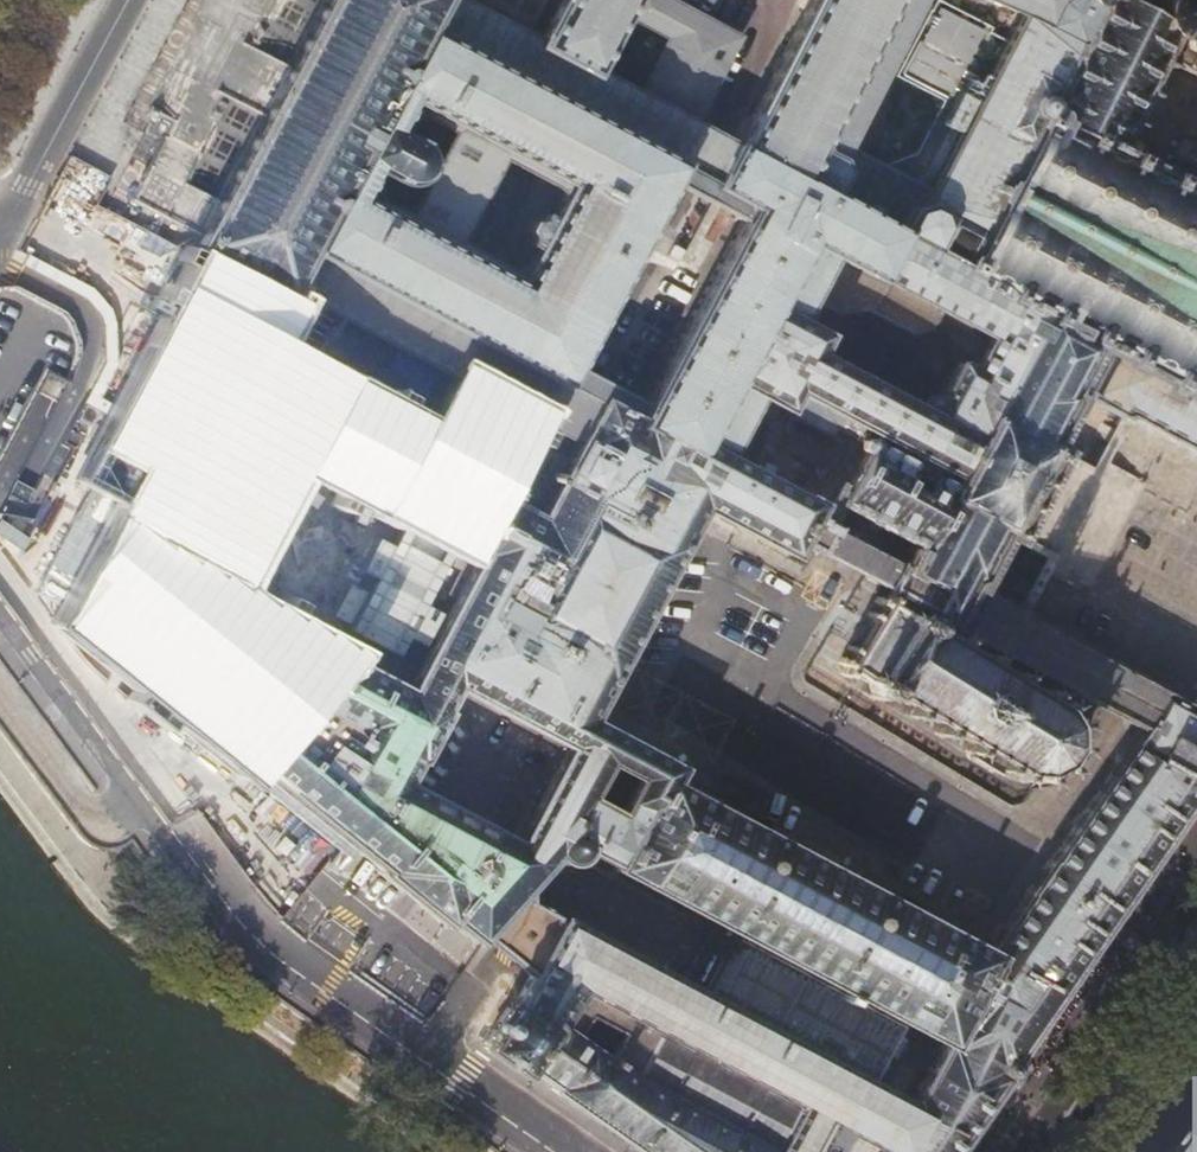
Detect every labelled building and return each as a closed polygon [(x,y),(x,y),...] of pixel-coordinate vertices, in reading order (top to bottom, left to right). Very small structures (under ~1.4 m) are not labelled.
[(496,1017),(493,1017),(490,1018),(488,1020),(487,1023),(487,1026),(488,1029),(490,1031),(483,1041),(480,1045),(495,1055),(498,1058),(502,1060),(505,1062),(515,1069),(520,1063),(552,1085),(550,1088),(591,1117),(641,1151),(826,1151),(825,1151),(823,1151),(820,1150),(826,1140),(849,1151),(947,1151),(1000,1075),(1004,1078),(1013,1064),(1011,1063),(1009,1062),(1094,938),(1096,940),(1101,935),(1100,933),(1106,924),(1113,914),(1114,915),(1118,909),(1117,909),(1115,907),(1196,788),(1196,705),(1187,700),(1185,703),(1133,675),(1021,615),(1045,571),(1080,590),(1079,592),(1085,595),(1089,589),(1143,488),(1147,482),(1140,479),(1140,480),(1104,462),(1128,417),(1196,454),(1196,191),(1195,190),(1196,187),(1189,183),(1188,186),(1174,179),(1176,176),(1169,173),(1168,176),(1154,169),(1155,166),(1148,163),(1147,165),(1133,158),(1134,155),(1118,146),(1162,58),(1181,68),(1196,76),(1196,0),(1157,0),(1156,4),(1148,0),(988,0),(1016,11),(929,185),(843,142),(915,0),(808,0),(737,143),(694,121),(738,36),(673,0),(208,0),(153,103),(151,103),(146,113),(156,119),(158,116),(169,122),(160,138),(147,164),(137,181),(128,198),(166,218),(194,233),(189,243),(204,251),(102,445),(147,469),(146,471),(70,616),(93,635),(98,639),(94,643),(160,697),(162,695),(163,696),(165,694),(172,700),(180,706),(178,708),(183,712),(185,710),(200,722),(198,724),(203,728),(205,726),(220,738),(218,740),(223,744),(225,742),(234,749),(240,754),(238,756),(243,760),(245,758),(260,770),(258,772),(263,776),(265,774),(280,786),(278,788),(283,792),(285,790),(300,802),(298,804),(303,808),(305,806),(312,812),(320,818),(318,820),(323,824),(325,822),(339,834),(338,836),(343,840),(344,838),(359,850),(358,852),(363,856),(364,854),(374,861),(379,866),(377,868),(379,869),(377,871),(399,889),(401,891),(402,889),(421,904),(419,906),(432,916),(443,925),(447,921),(455,926),(473,939),(476,940),(481,936),(510,958),(529,975),(513,1006),(509,1004),(499,1018),(496,1017)] [(1045,686),(1039,695),(1016,681),(1021,674),(1014,669),(1009,677),(986,663),(991,655),(984,651),(979,659),(956,645),(961,637),(954,633),(949,641),(930,630),(930,628),(931,626),(926,618),(927,617),(921,613),(919,615),(912,614),(918,605),(899,595),(893,592),(891,595),(889,594),(885,602),(879,598),(875,603),(883,608),(877,617),(870,613),(868,617),(875,621),(866,635),(857,650),(850,645),(848,649),(855,654),(850,662),(843,658),(840,662),(847,667),(846,667),(842,673),(847,676),(851,670),(866,678),(872,682),(871,684),(873,691),(872,694),(881,699),(882,697),(890,696),(892,693),(895,695),(911,705),(905,714),(913,718),(918,710),(941,724),(935,733),(943,737),(948,728),(970,741),(964,750),(969,753),(969,757),(974,758),(975,757),(990,768),(990,770),(993,772),(998,770),(1000,772),(1006,763),(1014,767),(1010,776),(1016,779),(1020,771),(1037,772),(1038,781),(1046,779),(1044,769),(1055,764),(1061,771),(1067,766),(1061,759),(1067,747),(1075,750),(1078,742),(1070,739),(1069,726),(1078,724),(1076,717),(1068,719),(1061,708),(1075,695),(1048,681),(1045,686)] [(1185,1151),(1196,1151),(1196,1134),(1185,1151)]
